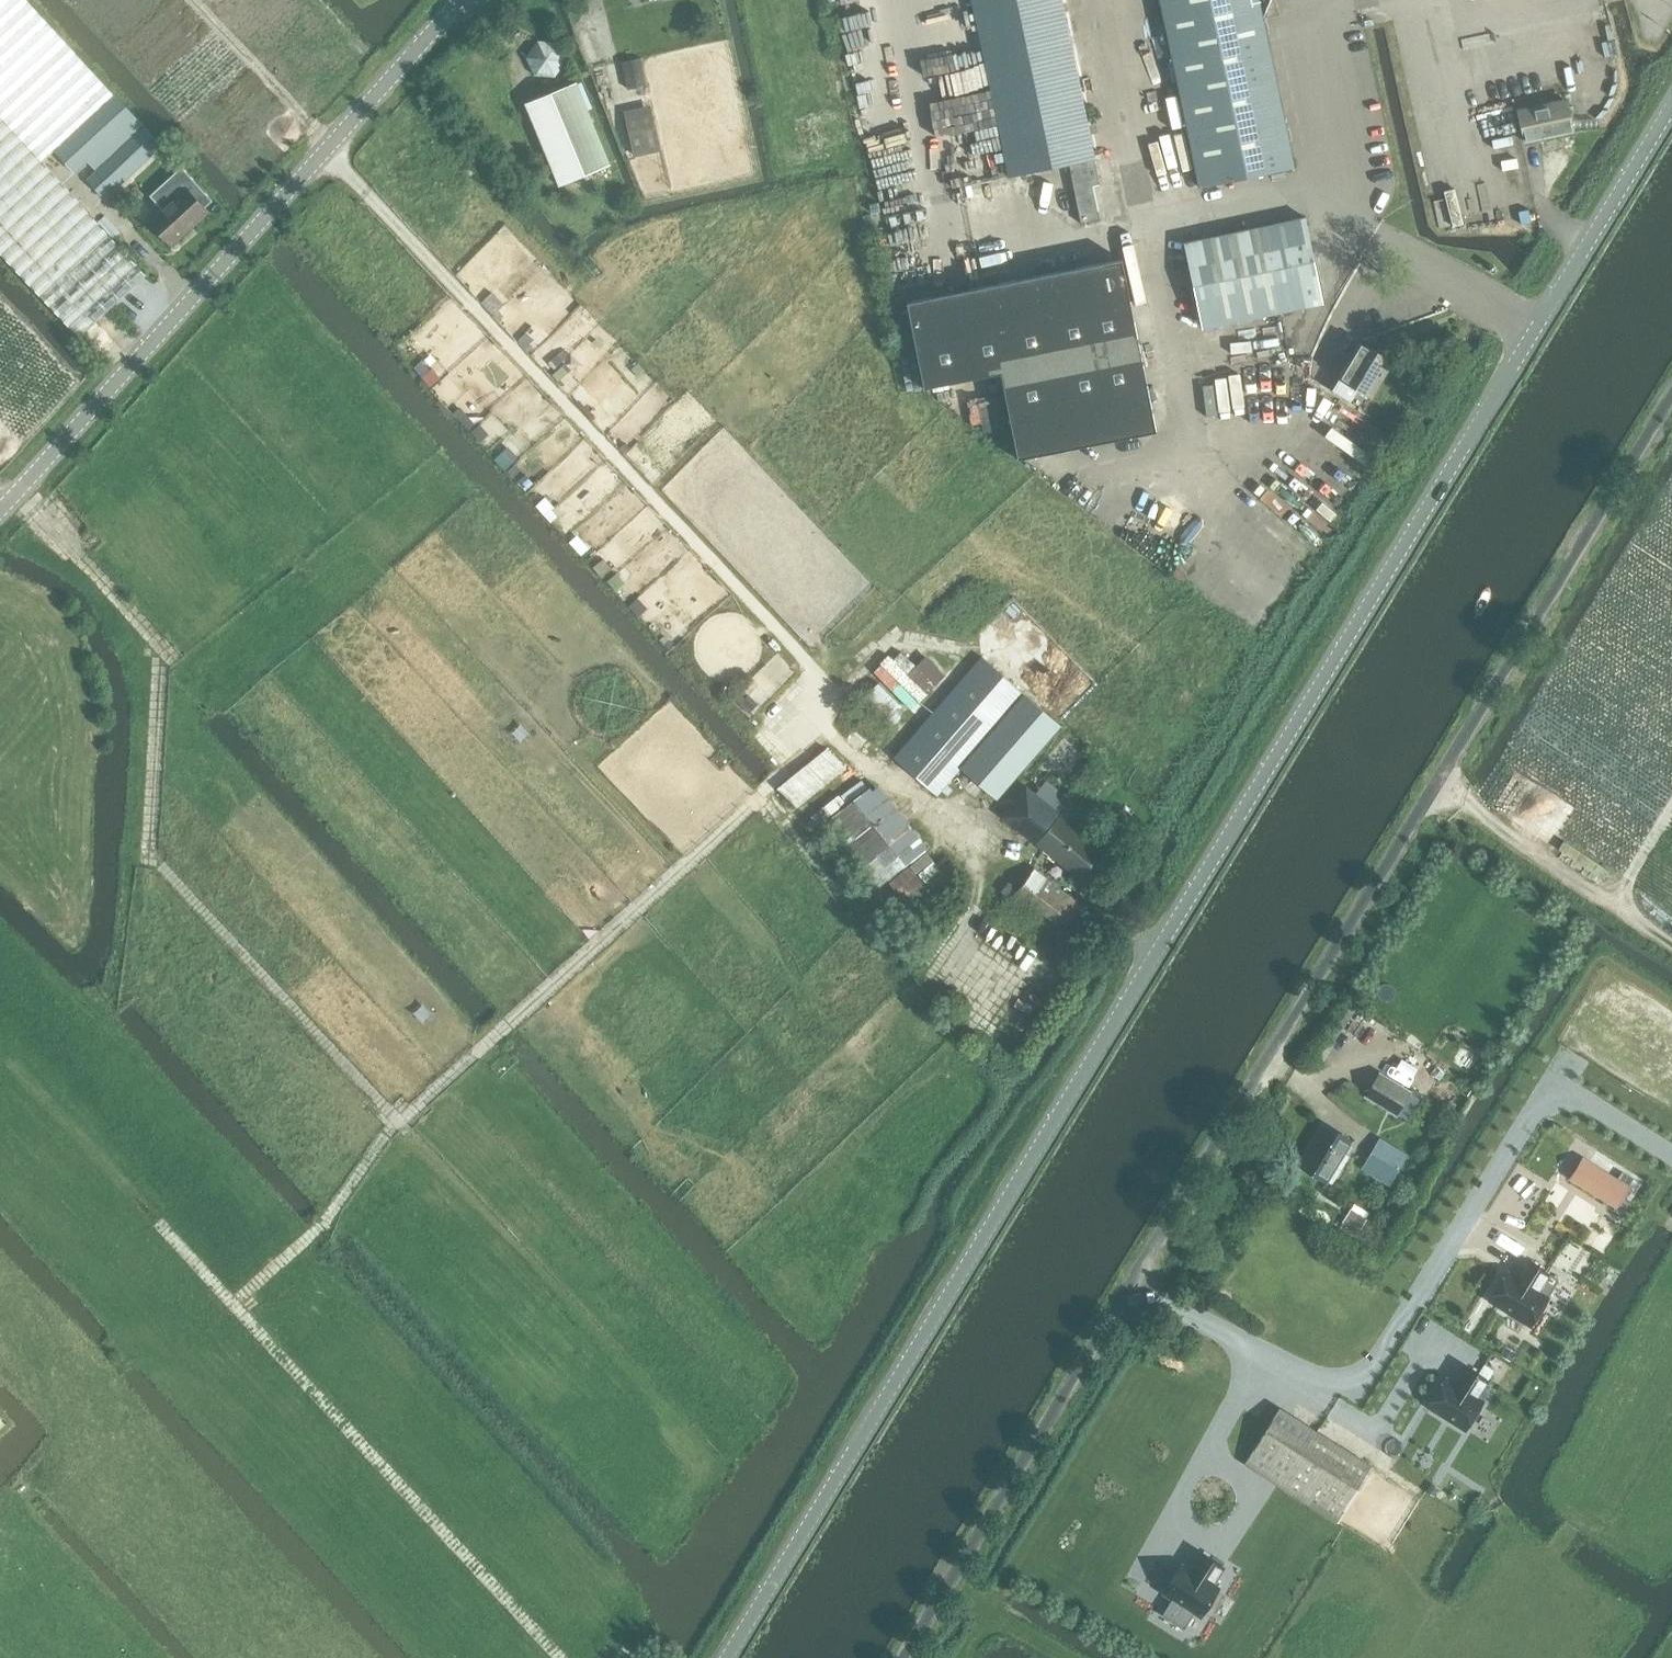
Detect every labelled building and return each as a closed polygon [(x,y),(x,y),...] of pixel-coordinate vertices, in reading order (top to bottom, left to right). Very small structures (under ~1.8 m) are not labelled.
[(77,336),(78,335),(145,274),(42,161),(54,150),(113,95),(26,0),(0,0),(0,252),(77,336)] [(1008,176),(1068,164),(1080,222),(1098,219),(1097,211),(1092,184),(1100,183),(1100,182),(1084,106),(1061,0),(971,0),(1008,176)] [(1199,186),(1294,166),(1259,0),(1160,0),(1199,186)] [(1266,18),(1279,15),(1276,0),(1262,0),(1266,18)] [(553,76),(565,61),(557,42),(536,41),(526,57),(534,74),(553,76)] [(641,57),(622,61),(627,88),(646,85),(641,57)] [(558,185),(609,164),(575,81),(524,103),(558,185)] [(113,95),(54,150),(76,173),(88,162),(96,170),(115,190),(163,145),(115,93),(113,95)] [(1525,143),(1573,133),(1566,98),(1517,108),(1525,143)] [(650,105),(624,110),(634,156),(660,150),(650,105)] [(161,208),(149,220),(172,245),(208,212),(204,207),(212,200),(181,166),(149,195),(161,208)] [(1201,328),(1323,303),(1304,217),(1184,242),(1201,328)] [(906,300),(923,386),(1000,371),(1016,457),(1155,430),(1119,255),(918,298),(906,300)] [(1371,397),(1393,361),(1360,342),(1339,378),(1371,397)] [(931,714),(892,758),(925,784),(937,794),(959,768),(995,800),(1003,791),(1060,725),(981,656),(945,698),(931,714)] [(889,727),(900,716),(894,709),(900,704),(877,683),(861,698),(889,727)] [(1006,810),(1000,817),(1080,881),(1106,849),(1071,824),(1081,811),(1082,809),(1044,781),(1036,793),(1026,785),(1014,800),(1006,810)] [(882,807),(868,790),(821,823),(875,888),(928,848),(912,827),(910,829),(887,802),(882,807)] [(1058,934),(1080,905),(1033,868),(1011,896),(1058,934)] [(1379,1071),(1363,1095),(1396,1115),(1411,1091),(1379,1071)] [(1327,1182),(1352,1141),(1323,1124),(1298,1165),(1327,1182)] [(1382,1138),(1368,1161),(1392,1175),(1406,1152),(1382,1138)] [(1570,1178),(1615,1206),(1628,1185),(1583,1157),(1570,1178)] [(1558,1279),(1526,1260),(1515,1277),(1507,1271),(1490,1300),(1530,1325),(1558,1279)] [(1465,1429),(1482,1401),(1476,1397),(1487,1380),(1465,1366),(1454,1383),(1446,1378),(1428,1406),(1465,1429)] [(1279,1407),(1243,1463),(1337,1522),(1372,1466),(1279,1407)] [(1172,1597),(1161,1614),(1183,1628),(1194,1610),(1200,1614),(1217,1587),(1212,1584),(1223,1567),(1201,1553),(1191,1570),(1182,1565),(1164,1593),(1172,1597)]
